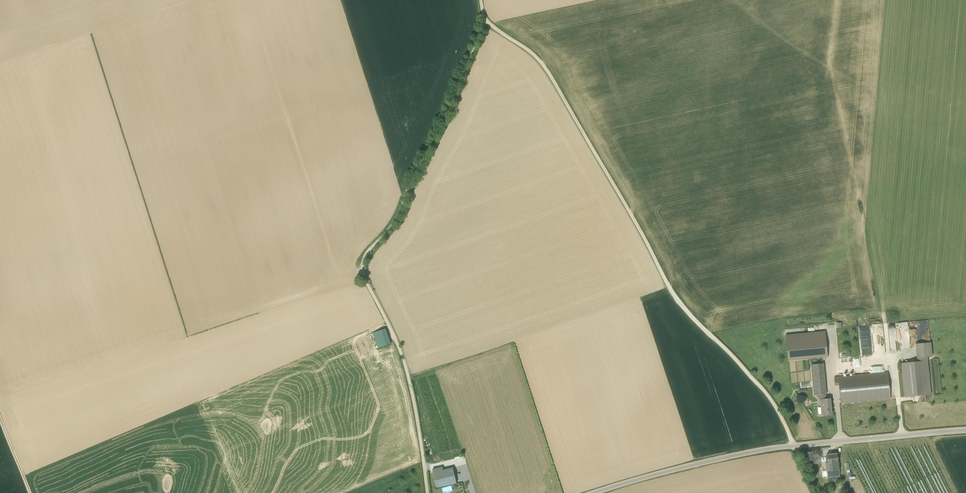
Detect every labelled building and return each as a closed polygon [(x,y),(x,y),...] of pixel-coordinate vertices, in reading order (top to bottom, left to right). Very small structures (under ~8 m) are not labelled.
[(870,328),(865,329),(866,333),(861,334),(863,340),(872,338),(870,328)] [(391,344),(386,329),(374,333),(379,348),(391,344)] [(786,336),(788,360),(828,357),(825,332),(786,336)] [(902,363),(905,397),(930,395),(927,357),(932,356),(930,342),(916,344),(917,361),(902,363)] [(835,385),(839,385),(841,403),(891,398),(888,372),(834,378),(835,385)] [(825,378),(813,380),(814,395),(817,394),(825,394),(826,394),(825,378)] [(826,399),(825,394),(817,394),(818,397),(820,397),(821,407),(818,407),(819,414),(822,414),(822,415),(832,414),(830,398),(826,399)] [(827,476),(840,475),(837,453),(826,455),(827,462),(826,463),(827,476)] [(437,488),(457,483),(453,467),(433,472),(437,488)]
